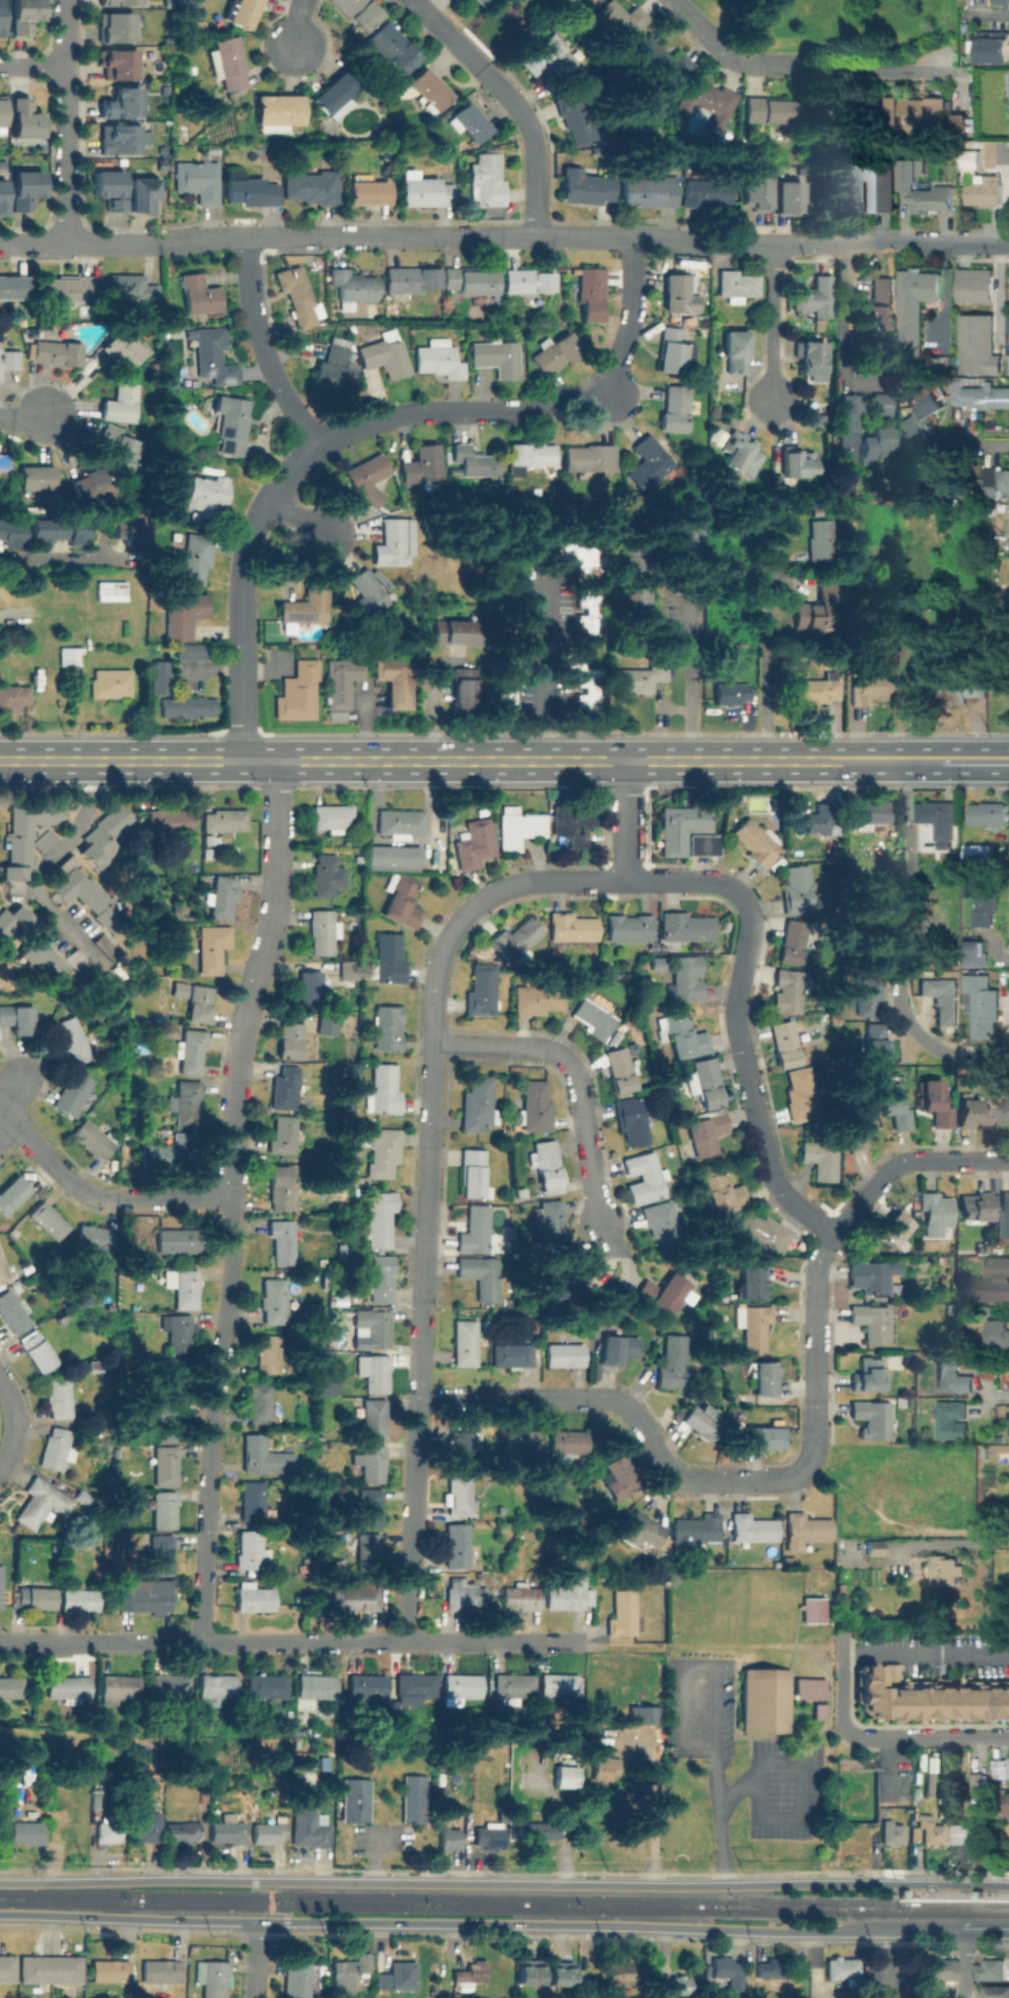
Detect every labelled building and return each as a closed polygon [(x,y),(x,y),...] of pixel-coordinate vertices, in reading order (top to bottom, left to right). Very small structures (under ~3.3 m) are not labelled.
[(9,12),(10,0),(41,0),(41,25),(31,26),(31,24),(28,24),(27,39),(11,39),(9,12)] [(98,1),(98,0),(138,0),(138,9),(99,10),(98,1)] [(163,8),(164,0),(171,0),(172,8),(163,8)] [(223,18),(230,0),(261,0),(250,29),(223,18)] [(351,21),(331,0),(372,0),(385,14),(366,32),(353,18),(351,21)] [(590,18),(608,0),(614,0),(627,13),(636,3),(651,18),(619,49),(590,18)] [(130,14),(132,46),(99,47),(100,30),(97,30),(97,14),(130,14)] [(387,20),(421,57),(403,73),(391,60),(388,62),(375,47),(366,55),(358,47),(387,20)] [(576,62),(558,76),(547,64),(532,75),(519,60),(550,32),(576,62)] [(980,33),(1008,33),(1008,65),(980,65),(980,33)] [(648,34),(673,58),(681,51),(695,65),(671,88),(656,73),(652,76),(629,53),(648,34)] [(236,35),(248,85),(225,90),(222,78),(215,80),(208,51),(215,49),(212,40),(236,35)] [(136,49),(137,83),(121,84),(107,83),(108,81),(103,81),(103,70),(100,70),(101,68),(98,68),(98,51),(136,49)] [(451,94),(431,114),(422,104),(425,101),(407,81),(423,66),(451,94)] [(351,103),(332,121),(311,98),(343,69),(359,87),(347,98),(351,103)] [(688,79),(705,87),(707,84),(718,90),(720,85),(738,94),(721,131),(707,125),(713,113),(692,103),(686,115),(674,110),(688,79)] [(161,95),(161,85),(171,85),(171,95),(161,95)] [(138,120),(114,121),(99,120),(99,101),(112,101),(112,89),(138,89),(138,120)] [(580,91),(595,136),(572,144),(566,127),(564,127),(560,116),(558,117),(552,100),(580,91)] [(948,97),(949,130),(911,130),(911,114),(903,114),(903,126),(886,126),(886,93),(902,93),(903,97),(948,97)] [(302,95),(302,124),(286,124),(286,132),(258,132),(258,124),(256,124),(256,94),(302,95)] [(375,105),(384,96),(391,103),(382,112),(375,105)] [(797,99),(797,122),(746,122),(746,96),(783,96),(783,99),(797,99)] [(40,115),(41,144),(11,144),(10,99),(28,97),(29,114),(40,115)] [(467,100),(491,128),(473,143),(460,127),(455,132),(444,119),(467,100)] [(966,113),(950,114),(951,130),(967,129),(966,113)] [(140,125),(141,133),(150,133),(151,146),(140,146),(141,157),(99,157),(99,148),(99,139),(100,126),(140,125)] [(975,173),(963,173),(963,149),(982,149),(982,166),(975,166),(975,173)] [(876,210),(876,178),(866,178),(866,210),(844,210),(844,152),(896,151),(896,210),(876,210)] [(499,152),(499,180),(503,180),(504,204),(477,205),(477,195),(471,195),(471,181),(477,181),(476,153),(499,152)] [(165,171),(156,171),(156,161),(166,160),(165,171)] [(218,162),(218,204),(198,204),(198,191),(175,190),(175,161),(218,162)] [(616,177),(614,200),(600,199),(600,204),(561,201),(564,165),(581,167),(580,175),(616,177)] [(337,169),(338,204),(318,205),(318,201),(303,201),(303,197),(285,198),(285,173),(318,173),(318,170),(337,169)] [(123,196),(122,211),(105,211),(106,196),(93,196),(93,170),(123,170),(123,196)] [(43,171),(42,195),(29,195),(29,210),(12,210),(12,171),(43,171)] [(770,175),(770,213),(744,212),(745,174),(770,175)] [(1002,174),(1002,205),(981,205),(981,203),(967,203),(967,182),(980,182),(980,174),(1002,174)] [(157,177),(157,200),(155,200),(155,215),(128,215),(128,177),(157,177)] [(278,183),(278,205),(239,205),(239,201),(226,201),(226,178),(264,177),(263,183),(278,183)] [(452,183),(453,204),(401,204),(401,177),(438,177),(438,183),(452,183)] [(676,181),(676,206),(623,207),(622,178),(661,178),(661,182),(676,181)] [(731,181),(730,202),(701,200),(700,207),(683,206),(684,178),(731,181)] [(388,180),(387,203),(349,203),(349,180),(388,180)] [(804,181),(804,214),(778,214),(778,180),(804,181)] [(955,186),(955,211),(922,211),(922,204),(910,204),(910,190),(935,190),(935,186),(955,186)] [(300,264),(313,305),(310,306),(316,324),(296,331),(290,310),(292,310),(285,291),(281,292),(275,273),(300,264)] [(496,271),(496,294),(458,294),(458,288),(444,289),(444,267),(483,266),(483,271),(496,271)] [(377,275),(376,300),(352,300),(352,311),(337,311),(337,285),(328,285),(329,267),(349,267),(349,275),(377,275)] [(438,267),(438,288),(420,288),(420,293),(386,294),(385,268),(438,267)] [(604,269),(604,322),(582,321),(583,298),(578,298),(578,268),(604,269)] [(993,268),(993,302),(958,301),(958,268),(993,268)] [(553,272),(553,291),(535,291),(535,294),(504,294),(504,269),(535,269),(535,272),(553,272)] [(757,274),(758,296),(742,296),(742,302),(726,302),(726,295),(718,295),(718,270),(735,270),(735,274),(757,274)] [(202,272),(204,288),(218,286),(219,289),(222,309),(186,313),(181,275),(202,272)] [(822,316),(814,315),(813,307),(794,308),(793,282),(806,282),(807,285),(814,285),(814,272),(823,272),(831,273),(831,316),(822,316)] [(941,272),(941,300),(922,300),(921,346),(899,346),(899,287),(910,287),(910,272),(941,272)] [(158,285),(158,304),(140,303),(141,297),(117,297),(117,294),(109,293),(109,274),(143,274),(142,284),(158,285)] [(693,296),(692,311),(664,311),(665,274),(686,274),(687,296),(693,296)] [(26,298),(0,299),(0,275),(26,275),(26,298)] [(91,276),(90,298),(77,297),(76,302),(42,301),(43,278),(58,278),(59,275),(91,276)] [(892,277),(892,313),(888,313),(888,328),(870,328),(871,322),(865,322),(865,305),(872,305),(872,277),(892,277)] [(1001,354),(1001,373),(959,373),(959,315),(995,315),(995,354),(1001,354)] [(822,316),(823,330),(814,329),(814,316),(822,316)] [(17,328),(17,319),(27,319),(27,328),(17,328)] [(693,344),(692,356),(686,356),(683,374),(658,370),(662,341),(659,340),(662,325),(682,328),(680,342),(693,344)] [(226,326),(227,349),(221,350),(222,364),(239,363),(240,383),(213,384),(213,376),(198,377),(198,375),(191,376),(189,350),(196,350),(196,337),(187,337),(187,331),(195,331),(195,328),(226,326)] [(27,336),(27,328),(39,328),(39,337),(27,336)] [(394,328),(397,338),(400,337),(411,372),(387,379),(385,370),(382,371),(379,364),(364,369),(357,347),(382,339),(380,332),(394,328)] [(749,328),(749,359),(745,359),(745,376),(726,376),(727,359),(722,359),(722,328),(749,328)] [(117,330),(126,339),(128,337),(144,354),(125,372),(101,346),(117,330)] [(583,353),(568,363),(566,360),(543,376),(530,357),(567,330),(583,353)] [(826,338),(824,371),(800,371),(800,355),(795,355),(795,339),(801,339),(802,336),(826,338)] [(71,338),(71,342),(81,343),(79,366),(63,364),(62,366),(47,364),(47,361),(32,360),(35,339),(59,342),(59,337),(71,338)] [(447,337),(447,346),(453,346),(453,362),(463,361),(464,378),(444,379),(444,373),(431,374),(431,371),(415,372),(414,347),(427,346),(427,338),(447,337)] [(516,340),(518,378),(495,379),(495,365),(472,366),(471,342),(516,340)] [(348,348),(345,362),(355,365),(348,393),(312,384),(317,360),(324,362),(329,343),(348,348)] [(20,369),(0,369),(0,351),(20,351),(20,369)] [(933,375),(933,358),(952,358),(952,375),(933,375)] [(136,383),(131,421),(100,417),(102,399),(114,400),(116,381),(136,383)] [(692,390),(692,397),(689,397),(688,414),(686,414),(685,432),(659,431),(660,412),(664,412),(666,385),(690,386),(689,390),(692,390)] [(964,387),(1008,386),(1008,408),(977,408),(977,404),(964,404),(964,387)] [(945,407),(919,423),(909,406),(935,390),(945,407)] [(836,464),(855,465),(857,394),(838,393),(836,464)] [(889,415),(889,393),(870,393),(870,415),(889,415)] [(249,415),(242,456),(219,451),(221,437),(216,436),(220,412),(213,410),(216,395),(248,400),(245,415),(249,415)] [(916,430),(912,414),(895,419),(899,434),(916,430)] [(140,441),(127,473),(105,465),(111,449),(97,444),(104,426),(140,441)] [(857,435),(856,466),(869,466),(870,455),(887,456),(888,427),(867,426),(867,435),(857,435)] [(733,427),(740,431),(741,429),(752,436),(752,437),(755,438),(753,441),(755,443),(753,447),(763,452),(762,453),(763,454),(750,477),(738,471),(739,469),(721,460),(728,450),(721,446),(733,427)] [(673,464),(639,492),(624,474),(642,458),(631,445),(647,432),(673,464)] [(441,477),(403,482),(400,461),(416,459),(413,442),(436,439),(441,477)] [(498,454),(498,484),(486,484),(486,475),(460,476),(460,462),(452,462),(452,442),(468,442),(469,452),(482,452),(482,455),(498,454)] [(554,445),(554,464),(508,464),(508,442),(541,442),(542,445),(554,445)] [(798,443),(798,446),(799,446),(800,454),(802,453),(803,449),(815,448),(815,470),(806,471),(806,475),(798,475),(798,474),(797,474),(797,473),(782,474),(782,475),(773,476),(773,465),(782,465),(782,449),(783,449),(782,444),(798,443)] [(613,444),(613,471),(564,470),(564,447),(584,447),(584,444),(613,444)] [(384,493),(373,509),(356,500),(342,470),(380,452),(390,473),(370,483),(372,487),(384,493)] [(10,478),(0,478),(0,453),(10,453),(10,478)] [(110,490),(77,502),(70,480),(85,475),(83,469),(101,463),(110,490)] [(53,465),(54,488),(20,489),(20,466),(53,465)] [(1004,470),(1008,470),(1008,488),(998,488),(997,466),(1004,466),(1004,470)] [(939,492),(939,472),(972,472),(972,492),(939,492)] [(191,475),(213,480),(214,475),(227,478),(226,482),(229,483),(224,507),(216,505),(215,509),(226,511),(222,525),(212,523),(211,525),(189,520),(191,512),(196,513),(197,509),(184,506),(191,475)] [(167,515),(153,515),(153,495),(167,495),(167,515)] [(409,513),(410,538),(403,538),(403,552),(406,552),(406,564),(371,564),(371,544),(381,544),(381,518),(402,518),(402,513),(409,513)] [(24,546),(0,546),(0,537),(0,517),(24,517),(24,546)] [(88,518),(88,536),(82,536),(82,546),(68,546),(68,536),(50,536),(50,544),(34,544),(34,536),(28,536),(28,517),(88,518)] [(832,558),(808,560),(807,537),(810,537),(809,520),(830,519),(832,558)] [(146,521),(146,541),(123,541),(123,535),(115,535),(115,521),(146,521)] [(699,547),(700,524),(663,522),(661,546),(699,547)] [(213,536),(209,567),(205,566),(203,583),(181,581),(187,533),(213,536)] [(563,536),(586,548),(588,545),(610,556),(601,573),(590,568),(587,573),(576,567),(580,560),(573,556),(569,563),(553,555),(563,536)] [(547,537),(547,553),(538,553),(538,560),(525,560),(525,551),(518,552),(518,559),(500,560),(500,538),(547,537)] [(386,602),(346,628),(335,610),(358,595),(347,578),(364,567),(386,602)] [(325,581),(324,622),(279,622),(279,600),(302,600),(302,581),(325,581)] [(833,583),(834,613),(829,613),(829,627),(819,627),(819,632),(804,632),(804,627),(794,628),(794,602),(807,602),(807,604),(818,604),(818,583),(833,583)] [(647,616),(646,586),(621,587),(622,616),(647,616)] [(602,588),(603,634),(583,635),(583,628),(577,628),(577,614),(585,614),(585,607),(577,607),(577,588),(602,588)] [(208,595),(207,618),(192,618),(192,640),(166,640),(166,595),(208,595)] [(536,621),(529,633),(525,630),(521,636),(528,640),(519,656),(530,663),(524,674),(518,671),(514,678),(498,669),(510,649),(501,644),(514,623),(507,619),(518,600),(534,609),(529,617),(536,621)] [(995,625),(995,609),(1008,609),(1008,625),(995,625)] [(436,642),(436,619),(471,620),(470,642),(436,642)] [(202,643),(202,659),(173,659),(173,643),(202,643)] [(87,647),(87,667),(56,667),(56,646),(87,647)] [(583,647),(583,668),(599,669),(599,716),(582,716),(582,707),(575,706),(575,694),(584,694),(584,686),(575,685),(575,667),(557,667),(557,654),(564,654),(565,646),(583,647)] [(666,658),(666,680),(652,680),(651,692),(631,692),(632,689),(615,689),(615,669),(648,670),(649,657),(666,658)] [(316,659),(316,680),(312,680),(312,718),(274,718),(274,695),(281,695),(281,677),(294,677),(294,659),(316,659)] [(362,659),(362,679),(348,679),(348,709),(325,709),(324,659),(362,659)] [(410,659),(410,709),(386,709),(387,679),(372,679),(372,659),(410,659)] [(167,660),(147,660),(148,693),(167,693),(167,660)] [(478,667),(477,712),(450,712),(450,666),(478,667)] [(131,669),(130,697),(91,697),(91,678),(94,678),(94,669),(131,669)] [(836,671),(835,680),(838,680),(838,699),(827,699),(827,702),(812,702),(812,704),(794,704),(794,680),(823,680),(823,672),(836,671)] [(927,674),(928,703),(901,702),(900,682),(904,682),(904,675),(927,674)] [(888,675),(888,698),(869,698),(869,703),(852,703),(851,685),(859,685),(859,675),(888,675)] [(986,676),(986,697),(969,696),(968,704),(944,704),(944,675),(986,676)] [(9,726),(0,726),(0,683),(33,683),(33,705),(19,704),(19,715),(9,715),(9,726)] [(747,683),(747,700),(737,700),(737,705),(729,705),(729,707),(723,707),(722,704),(713,704),(714,683),(747,683)] [(516,690),(516,709),(507,709),(507,715),(494,715),(494,689),(516,690)] [(212,697),(159,697),(159,716),(212,716),(212,697)] [(877,801),(890,801),(889,823),(870,823),(870,830),(855,830),(855,823),(853,823),(853,801),(863,801),(863,799),(877,799),(877,801)] [(958,801),(958,823),(956,823),(956,833),(938,833),(938,821),(920,821),(920,804),(928,803),(928,801),(958,801)] [(59,824),(59,802),(8,802),(8,834),(1,833),(1,845),(6,845),(6,865),(0,865),(0,879),(7,879),(7,893),(22,894),(23,866),(29,867),(29,823),(59,824)] [(93,870),(117,848),(108,839),(131,818),(116,802),(79,836),(85,842),(75,851),(93,870)] [(833,802),(833,819),(841,819),(841,834),(821,834),(821,832),(805,832),(805,824),(796,824),(796,814),(806,814),(806,813),(816,813),(816,802),(833,802)] [(1006,802),(1006,825),(997,825),(997,823),(971,822),(971,804),(982,804),(982,802),(1006,802)] [(599,805),(599,827),(587,827),(586,847),(569,847),(569,835),(553,834),(553,804),(599,805)] [(352,805),(353,828),(313,828),(313,805),(352,805)] [(546,814),(546,837),(520,836),(520,851),(500,851),(500,814),(501,814),(502,805),(519,806),(519,814),(546,814)] [(709,805),(658,805),(658,856),(683,856),(683,828),(709,829),(709,805)] [(247,809),(246,829),(219,829),(219,832),(204,832),(204,812),(213,812),(213,809),(247,809)] [(423,810),(423,835),(408,835),(408,840),(391,839),(391,833),(378,833),(379,809),(423,810)] [(191,810),(192,831),(149,831),(148,810),(191,810)] [(747,816),(762,830),(766,826),(782,841),(778,845),(783,850),(763,870),(746,854),(749,851),(730,833),(747,816)] [(479,867),(460,871),(454,840),(458,839),(457,833),(467,831),(465,822),(488,817),(496,855),(477,858),(479,867)] [(38,854),(55,839),(46,828),(29,844),(38,854)] [(202,846),(202,834),(213,834),(213,846),(202,846)] [(716,834),(686,834),(686,855),(716,855),(716,834)] [(421,847),(421,866),(392,865),(392,870),(369,869),(369,845),(421,847)] [(993,847),(992,861),(966,861),(966,846),(993,847)] [(204,859),(204,849),(213,849),(213,859),(204,859)] [(344,854),(344,888),(334,888),(334,896),(313,896),(313,863),(317,863),(318,854),(344,854)] [(44,884),(62,905),(73,895),(105,931),(113,924),(99,908),(108,900),(86,876),(83,879),(72,867),(78,863),(73,857),(44,884)] [(813,911),(784,914),(781,884),(785,883),(784,867),(808,864),(813,911)] [(394,872),(399,874),(400,873),(420,883),(410,903),(424,910),(415,930),(383,914),(393,894),(385,890),(394,872)] [(239,887),(237,902),(233,902),(230,920),(209,917),(211,903),(204,902),(205,894),(213,895),(215,875),(237,878),(235,886),(239,887)] [(995,880),(973,880),(973,909),(970,909),(970,926),(990,926),(990,911),(995,911),(995,880)] [(15,903),(6,912),(1,907),(0,908),(0,938),(24,914),(15,903)] [(341,920),(341,937),(333,936),(333,954),(312,954),(312,936),(310,936),(310,910),(333,910),(333,920),(341,920)] [(599,917),(598,940),(552,940),(552,912),(573,911),(572,917),(599,917)] [(715,915),(714,940),(679,940),(679,946),(665,946),(665,941),(662,940),(662,912),(687,912),(687,915),(715,915)] [(652,914),(652,941),(608,941),(608,915),(652,914)] [(543,932),(526,947),(531,953),(518,964),(513,959),(510,962),(497,948),(496,949),(489,940),(503,928),(508,933),(529,915),(543,932)] [(808,923),(797,966),(777,961),(787,919),(808,923)] [(230,925),(230,947),(221,947),(221,974),(199,974),(199,926),(230,925)] [(405,959),(404,983),(376,982),(376,978),(369,977),(370,963),(377,963),(378,932),(402,933),(401,959),(405,959)] [(66,964),(33,934),(14,954),(24,963),(27,960),(51,981),(66,964)] [(982,941),(962,941),(963,965),(985,965),(985,952),(982,952),(982,941)] [(63,956),(80,976),(90,968),(73,948),(63,956)] [(696,975),(696,980),(701,980),(701,998),(666,999),(666,983),(673,983),(673,957),(700,956),(700,975),(696,975)] [(665,969),(651,970),(651,957),(664,957),(665,969)] [(357,961),(357,979),(340,979),(340,961),(357,961)] [(496,964),(494,1016),(466,1015),(466,991),(472,991),(473,964),(496,964)] [(803,971),(800,1013),(772,1011),(774,991),(780,992),(780,987),(776,986),(777,969),(803,971)] [(322,971),(322,1005),(299,1005),(299,971),(322,971)] [(880,974),(879,1001),(873,1000),(873,1016),(855,1015),(856,974),(880,974)] [(993,991),(998,991),(1000,990),(1000,1021),(997,1021),(997,1044),(972,1044),(972,991),(965,991),(965,974),(993,974),(993,991)] [(958,979),(958,1026),(933,1026),(933,996),(917,996),(917,979),(958,979)] [(211,1005),(208,1023),(187,1020),(190,1002),(188,1001),(188,998),(172,995),(174,981),(213,987),(210,1005),(211,1005)] [(565,986),(564,1009),(544,1009),(545,1013),(515,1013),(515,986),(565,986)] [(619,1018),(603,1042),(586,1032),(590,1027),(571,1015),(584,996),(619,1018)] [(403,1007),(401,1050),(374,1049),(377,1005),(403,1007)] [(13,1024),(0,1024),(0,1006),(33,1006),(32,1034),(13,1034),(13,1024)] [(687,1010),(692,1034),(707,1031),(711,1051),(675,1059),(670,1036),(668,1037),(664,1015),(687,1010)] [(302,1014),(301,1024),(303,1024),(300,1060),(278,1058),(281,1021),(284,1021),(285,1013),(302,1014)] [(339,1016),(337,1036),(317,1034),(320,1014),(339,1016)] [(93,1056),(66,1068),(59,1052),(66,1049),(55,1023),(75,1015),(93,1056)] [(801,1063),(779,1068),(770,1024),(792,1019),(801,1063)] [(888,1039),(888,1059),(865,1059),(865,1022),(885,1023),(885,1039),(888,1039)] [(207,1032),(206,1048),(203,1047),(200,1076),(178,1073),(183,1029),(207,1032)] [(606,1042),(616,1029),(622,1034),(613,1047),(606,1042)] [(312,1034),(311,1048),(304,1047),(305,1034),(312,1034)] [(637,1089),(616,1094),(605,1051),(626,1046),(637,1089)] [(719,1086),(724,1105),(704,1110),(700,1093),(690,1096),(684,1072),(693,1070),(691,1061),(714,1056),(721,1086),(719,1086)] [(401,1090),(400,1112),(365,1111),(366,1091),(372,1091),(373,1063),(397,1064),(397,1090),(401,1090)] [(300,1066),(297,1095),(293,1095),(292,1109),(271,1107),(274,1076),(280,1076),(281,1065),(300,1066)] [(816,1116),(789,1120),(783,1070),(810,1067),(816,1116)] [(95,1080),(74,1117),(53,1105),(66,1081),(69,1082),(76,1069),(95,1080)] [(493,1076),(491,1109),(500,1109),(499,1124),(492,1124),(492,1127),(482,1126),(482,1132),(460,1131),(462,1091),(468,1091),(469,1075),(493,1076)] [(201,1081),(200,1109),(196,1109),(195,1127),(175,1126),(175,1111),(168,1110),(169,1096),(177,1096),(178,1080),(201,1081)] [(551,1100),(550,1131),(523,1130),(524,1080),(547,1081),(547,1100),(551,1100)] [(953,1106),(953,1127),(933,1127),(933,1110),(921,1110),(921,1080),(943,1080),(943,1106),(953,1106)] [(895,1082),(900,1110),(907,1109),(911,1126),(893,1130),(890,1113),(880,1114),(875,1086),(895,1082)] [(642,1095),(650,1142),(626,1147),(623,1129),(619,1130),(614,1100),(642,1095)] [(992,1108),(992,1124),(974,1123),(974,1126),(959,1126),(960,1098),(988,1099),(988,1108),(992,1108)] [(867,1147),(850,1151),(846,1133),(854,1131),(848,1105),(868,1100),(875,1127),(862,1130),(867,1147)] [(1000,1101),(1008,1101),(1008,1124),(1001,1124),(1000,1101)] [(718,1152),(696,1157),(687,1121),(724,1112),(729,1130),(713,1134),(718,1152)] [(297,1116),(294,1154),(269,1152),(270,1139),(273,1139),(275,1115),(297,1116)] [(86,1118),(104,1134),(108,1130),(117,1138),(113,1143),(116,1146),(103,1160),(96,1153),(94,1154),(71,1133),(86,1118)] [(401,1129),(399,1163),(394,1163),(393,1178),(367,1177),(368,1162),(371,1162),(372,1148),(368,1147),(369,1145),(362,1144),(363,1130),(369,1130),(369,1127),(401,1129)] [(193,1132),(193,1150),(184,1150),(185,1167),(141,1167),(141,1144),(173,1144),(173,1132),(193,1132)] [(555,1140),(562,1183),(560,1183),(561,1192),(546,1194),(545,1185),(540,1186),(537,1166),(530,1167),(528,1152),(534,1151),(533,1143),(555,1140)] [(837,1151),(836,1181),(813,1180),(814,1162),(801,1161),(802,1141),(824,1142),(824,1150),(837,1151)] [(490,1186),(489,1198),(463,1198),(464,1183),(461,1183),(462,1149),(486,1149),(485,1186),(490,1186)] [(654,1151),(665,1196),(631,1204),(626,1184),(640,1180),(639,1173),(629,1177),(623,1160),(654,1151)] [(722,1165),(730,1188),(744,1183),(751,1203),(717,1215),(709,1193),(699,1196),(693,1178),(700,1175),(699,1173),(722,1165)] [(292,1167),(292,1210),(270,1210),(270,1167),(292,1167)] [(5,1214),(0,1209),(0,1191),(17,1175),(31,1189),(5,1214)] [(516,1190),(526,1188),(528,1198),(517,1199),(516,1190)] [(991,1191),(991,1220),(973,1220),(973,1218),(963,1218),(963,1211),(960,1211),(960,1195),(976,1194),(976,1191),(991,1191)] [(1001,1191),(1008,1192),(1008,1223),(997,1223),(997,1212),(1001,1212),(1001,1191)] [(396,1192),(397,1211),(391,1211),(392,1248),(369,1248),(369,1192),(396,1192)] [(951,1197),(951,1226),(941,1226),(941,1236),(924,1236),(925,1224),(925,1210),(920,1210),(920,1192),(938,1192),(938,1197),(951,1197)] [(672,1199),(685,1248),(661,1254),(657,1236),(652,1237),(649,1226),(647,1227),(641,1207),(672,1199)] [(68,1226),(54,1241),(28,1215),(42,1200),(68,1226)] [(568,1249),(546,1252),(540,1204),(561,1201),(568,1249)] [(490,1205),(489,1233),(495,1233),(494,1251),(489,1251),(489,1253),(459,1252),(459,1232),(467,1232),(468,1205),(490,1205)] [(748,1210),(762,1219),(764,1215),(776,1222),(777,1221),(793,1231),(778,1256),(736,1230),(748,1210)] [(910,1229),(887,1249),(872,1233),(895,1212),(910,1229)] [(294,1220),(296,1265),(275,1266),(274,1237),(270,1237),(269,1221),(294,1220)] [(115,1229),(111,1262),(87,1259),(89,1246),(76,1245),(79,1224),(115,1229)] [(200,1229),(200,1252),(158,1252),(158,1229),(200,1229)] [(350,1244),(351,1265),(338,1265),(337,1244),(350,1244)] [(10,1281),(0,1284),(0,1251),(10,1281)] [(393,1255),(393,1302),(370,1303),(369,1255),(393,1255)] [(498,1258),(498,1301),(477,1301),(478,1277),(459,1277),(459,1256),(480,1256),(480,1258),(498,1258)] [(983,1256),(1008,1257),(1008,1302),(975,1301),(976,1275),(982,1276),(983,1256)] [(21,1276),(16,1266),(26,1261),(31,1271),(21,1276)] [(583,1261),(584,1300),(548,1300),(548,1261),(583,1261)] [(900,1262),(900,1274),(890,1274),(889,1292),(862,1292),(862,1287),(850,1286),(851,1261),(900,1262)] [(198,1270),(198,1309),(175,1309),(175,1270),(198,1270)] [(763,1271),(762,1301),(742,1300),(743,1270),(763,1271)] [(689,1284),(668,1316),(635,1294),(646,1278),(660,1288),(671,1272),(689,1284)] [(286,1278),(286,1323),(264,1323),(264,1278),(286,1278)] [(14,1335),(0,1315),(0,1294),(7,1289),(30,1323),(14,1335)] [(347,1295),(347,1305),(334,1305),(334,1295),(347,1295)] [(888,1305),(888,1344),(864,1344),(864,1323),(851,1323),(851,1305),(888,1305)] [(771,1306),(771,1323),(766,1323),(766,1350),(744,1350),(744,1326),(735,1326),(735,1306),(771,1306)] [(338,1308),(338,1317),(329,1317),(329,1309),(338,1308)] [(390,1310),(390,1348),(367,1348),(367,1337),(355,1337),(355,1310),(390,1310)] [(51,1320),(61,1312),(69,1321),(59,1329),(51,1320)] [(190,1315),(190,1352),(168,1352),(168,1315),(190,1315)] [(480,1321),(478,1366),(452,1365),(454,1320),(480,1321)] [(1008,1329),(1008,1348),(989,1348),(989,1322),(1008,1322),(1008,1329)] [(56,1362),(39,1374),(19,1344),(36,1332),(56,1362)] [(686,1335),(685,1367),(689,1368),(688,1389),(658,1388),(659,1366),(663,1366),(664,1334),(686,1335)] [(280,1335),(280,1373),(257,1373),(257,1336),(280,1335)] [(603,1335),(622,1337),(622,1335),(638,1337),(636,1357),(621,1355),(620,1364),(601,1362),(603,1335)] [(531,1336),(530,1345),(541,1345),(541,1362),(533,1362),(533,1365),(494,1365),(494,1343),(516,1343),(516,1336),(531,1336)] [(584,1343),(583,1368),(547,1366),(548,1342),(584,1343)] [(389,1357),(388,1392),(367,1392),(367,1374),(356,1374),(356,1361),(367,1361),(367,1356),(389,1357)] [(188,1358),(188,1398),(161,1398),(161,1358),(188,1358)] [(880,1358),(880,1371),(889,1371),(888,1389),(851,1388),(851,1371),(862,1371),(862,1358),(880,1358)] [(973,1376),(973,1393),(939,1392),(939,1359),(962,1359),(962,1376),(973,1376)] [(89,1375),(89,1361),(102,1361),(102,1375),(89,1375)] [(778,1362),(776,1395),(752,1394),(754,1361),(778,1362)] [(69,1379),(72,1416),(51,1418),(50,1410),(49,1410),(47,1395),(49,1394),(48,1380),(69,1379)] [(323,1394),(323,1381),(338,1381),(338,1394),(323,1394)] [(271,1384),(271,1422),(249,1422),(250,1384),(271,1384)] [(364,1439),(364,1399),(386,1399),(386,1439),(364,1439)] [(891,1403),(891,1440),(863,1440),(863,1422),(854,1422),(854,1403),(891,1403)] [(963,1404),(963,1420),(961,1420),(960,1425),(968,1425),(968,1440),(938,1439),(938,1403),(963,1404)] [(180,1404),(180,1441),(158,1441),(158,1404),(180,1404)] [(691,1404),(709,1416),(711,1413),(721,1420),(706,1442),(692,1432),(693,1431),(679,1421),(691,1404)] [(784,1420),(783,1450),(734,1447),(735,1427),(770,1428),(770,1420),(784,1420)] [(71,1432),(67,1446),(75,1448),(69,1472),(39,1465),(47,1436),(50,1436),(52,1427),(71,1432)] [(543,1431),(543,1453),(506,1452),(507,1430),(543,1431)] [(587,1431),(587,1453),(569,1453),(569,1459),(550,1459),(550,1430),(587,1431)] [(479,1432),(478,1448),(473,1448),(472,1468),(449,1468),(450,1432),(479,1432)] [(296,1452),(295,1472),(244,1471),(244,1434),(266,1434),(266,1452),(296,1452)] [(991,1444),(1008,1444),(1008,1463),(991,1463),(991,1444)] [(178,1447),(178,1485),(155,1485),(155,1447),(178,1447)] [(386,1447),(385,1482),(365,1481),(365,1464),(352,1464),(352,1455),(365,1455),(365,1447),(386,1447)] [(640,1487),(613,1501),(603,1483),(611,1479),(602,1463),(622,1452),(640,1487)] [(74,1501),(64,1516),(50,1506),(33,1531),(15,1518),(31,1495),(25,1490),(35,1475),(74,1501)] [(470,1476),(471,1515),(447,1515),(447,1476),(470,1476)] [(264,1481),(264,1520),(241,1520),(241,1481),(264,1481)] [(382,1489),(382,1528),(360,1528),(359,1489),(382,1489)] [(176,1491),(176,1529),(154,1529),(154,1491),(176,1491)] [(664,1528),(654,1548),(622,1531),(634,1510),(650,1519),(650,1520),(664,1528)] [(831,1519),(831,1540),(802,1540),(802,1551),(786,1551),(787,1511),(804,1511),(804,1519),(831,1519)] [(719,1513),(719,1546),(704,1546),(704,1541),(693,1540),(693,1550),(674,1549),(674,1519),(702,1519),(702,1513),(719,1513)] [(777,1519),(778,1541),(748,1541),(748,1547),(732,1547),(732,1513),(749,1513),(749,1519),(777,1519)] [(468,1523),(469,1566),(447,1566),(446,1524),(468,1523)] [(270,1548),(270,1563),(262,1563),(262,1568),(236,1568),(236,1554),(240,1554),(240,1531),(263,1531),(263,1548),(270,1548)] [(173,1535),(173,1574),(151,1574),(151,1535),(173,1535)] [(379,1535),(380,1571),(357,1571),(357,1535),(379,1535)] [(882,1555),(867,1556),(867,1539),(882,1539),(882,1555)] [(959,1559),(959,1565),(965,1565),(966,1575),(959,1576),(959,1585),(932,1585),(932,1577),(928,1577),(928,1561),(932,1561),(932,1555),(949,1555),(949,1559),(959,1559)] [(585,1576),(584,1609),(546,1608),(547,1585),(565,1586),(565,1576),(585,1576)] [(485,1588),(485,1609),(448,1608),(449,1578),(474,1578),(474,1588),(485,1588)] [(171,1580),(172,1611),(165,1611),(165,1616),(152,1616),(151,1610),(119,1610),(119,1581),(171,1580)] [(377,1586),(378,1610),(333,1610),(332,1588),(349,1588),(349,1580),(369,1580),(369,1586),(377,1586)] [(275,1588),(275,1611),(238,1611),(238,1587),(240,1587),(240,1581),(254,1581),(255,1588),(275,1588)] [(56,1589),(55,1609),(17,1607),(18,1587),(56,1589)] [(540,1588),(539,1610),(503,1609),(503,1587),(540,1588)] [(100,1591),(99,1610),(84,1609),(84,1613),(61,1611),(62,1588),(100,1591)] [(636,1590),(636,1635),(608,1636),(608,1618),(614,1618),(614,1591),(636,1590)] [(825,1597),(825,1622),(803,1622),(803,1597),(825,1597)] [(888,1683),(1008,1684),(1008,1721),(873,1720),(873,1711),(859,1711),(859,1666),(881,1666),(880,1696),(888,1697),(888,1683)] [(418,1668),(418,1673),(435,1674),(435,1696),(420,1696),(420,1705),(396,1704),(397,1674),(405,1674),(405,1668),(418,1668)] [(743,1734),(743,1670),(789,1670),(789,1734),(743,1734)] [(578,1675),(578,1697),(541,1696),(541,1673),(578,1675)] [(237,1675),(237,1698),(218,1698),(218,1705),(200,1705),(201,1674),(237,1675)] [(336,1676),(334,1700),(315,1698),(315,1708),(297,1707),(299,1674),(336,1676)] [(480,1674),(480,1698),(445,1698),(445,1674),(480,1674)] [(533,1674),(533,1697),(495,1697),(495,1674),(533,1674)] [(139,1676),(139,1698),(118,1698),(118,1705),(102,1704),(103,1675),(139,1676)] [(287,1676),(286,1697),(263,1697),(263,1706),(248,1706),(249,1675),(287,1676)] [(386,1676),(385,1699),(365,1698),(364,1705),(348,1705),(349,1675),(386,1676)] [(90,1676),(91,1697),(48,1697),(48,1677),(90,1676)] [(188,1676),(188,1700),(150,1700),(149,1676),(188,1676)] [(24,1698),(0,1698),(0,1677),(24,1677),(24,1698)] [(826,1679),(826,1698),(795,1698),(795,1678),(826,1679)] [(825,1703),(824,1720),(813,1719),(814,1703),(825,1703)] [(627,1724),(654,1723),(654,1705),(627,1706),(627,1724)] [(72,1763),(72,1750),(85,1750),(85,1763),(72,1763)] [(209,1762),(210,1751),(218,1751),(218,1762),(209,1762)] [(332,1755),(332,1772),(318,1772),(318,1754),(332,1755)] [(620,1758),(618,1778),(592,1776),(593,1756),(620,1758)] [(939,1758),(939,1775),(925,1775),(925,1758),(939,1758)] [(996,1760),(1008,1760),(1008,1780),(996,1780),(996,1760)] [(576,1766),(552,1765),(552,1787),(575,1788),(576,1766)] [(212,1785),(212,1770),(227,1771),(227,1785),(212,1785)] [(972,1790),(971,1790),(971,1774),(987,1774),(988,1789),(972,1790)] [(400,1775),(424,1775),(423,1823),(399,1823),(400,1775)] [(340,1778),(368,1778),(366,1822),(339,1821),(340,1778)] [(90,1811),(90,1794),(103,1794),(103,1811),(90,1811)] [(576,1808),(575,1833),(558,1832),(559,1808),(576,1808)] [(509,1809),(509,1829),(505,1829),(505,1848),(485,1848),(485,1844),(475,1844),(476,1827),(500,1828),(501,1809),(509,1809)] [(161,1813),(160,1842),(137,1841),(137,1837),(130,1837),(131,1812),(161,1813)] [(535,1812),(536,1823),(554,1823),(554,1839),(540,1840),(540,1844),(534,1844),(535,1839),(521,1839),(521,1822),(527,1822),(526,1813),(535,1812)] [(241,1814),(241,1822),(246,1822),(245,1843),(231,1843),(231,1841),(212,1841),(211,1821),(222,1821),(222,1814),(241,1814)] [(932,1818),(932,1820),(932,1824),(943,1823),(944,1844),(923,1844),(923,1830),(920,1830),(920,1818),(932,1818)] [(984,1819),(984,1843),(969,1843),(969,1821),(975,1821),(975,1818),(984,1819)] [(904,1825),(904,1843),(882,1843),(882,1820),(890,1820),(891,1825),(904,1825)] [(45,1822),(44,1845),(27,1844),(27,1842),(12,1842),(12,1821),(45,1822)] [(199,1821),(200,1838),(190,1838),(191,1842),(167,1842),(167,1822),(199,1821)] [(287,1822),(287,1839),(277,1839),(277,1844),(253,1842),(253,1823),(276,1824),(276,1821),(287,1822)] [(124,1823),(123,1842),(98,1841),(99,1823),(124,1823)] [(332,1825),(331,1847),(310,1847),(310,1845),(293,1845),(293,1823),(332,1825)] [(951,1824),(952,1843),(976,1842),(976,1824),(951,1824)] [(460,1829),(460,1847),(452,1847),(452,1850),(440,1849),(441,1829),(460,1829)] [(369,1952),(369,1973),(357,1973),(357,1952),(369,1952)] [(80,1955),(80,1981),(20,1981),(20,1955),(80,1955)] [(15,1980),(0,1980),(0,1956),(15,1956),(15,1980)] [(747,1961),(747,1991),(730,1991),(730,1977),(711,1977),(711,1956),(733,1956),(733,1961),(747,1961)] [(789,1956),(789,1978),(758,1978),(758,1961),(769,1961),(769,1956),(789,1956)] [(227,1959),(225,1997),(206,1997),(207,1979),(197,1979),(197,1958),(227,1959)] [(516,1985),(517,1958),(541,1958),(541,1985),(516,1985)] [(857,1976),(857,1986),(845,1986),(845,1978),(828,1978),(828,1958),(847,1958),(847,1963),(857,1963),(857,1976)] [(487,1959),(486,1981),(473,1980),(472,1986),(459,1986),(459,1981),(453,1980),(453,1969),(468,1970),(468,1963),(474,1963),(474,1959),(487,1959)] [(632,1983),(609,1984),(607,1960),(630,1959),(632,1983)] [(1004,1960),(1003,1979),(975,1978),(974,1965),(985,1965),(985,1959),(1004,1960)] [(130,1960),(130,1981),(91,1981),(91,1960),(130,1960)] [(181,1960),(181,1982),(174,1982),(173,1989),(143,1989),(143,1960),(181,1960)] [(348,1960),(348,1964),(354,1964),(355,1978),(360,1978),(360,1992),(333,1993),(332,1961),(348,1960)] [(416,1988),(391,1989),(391,1960),(416,1960),(416,1988)] [(310,1983),(309,1997),(284,1997),(286,1961),(311,1962),(311,1973),(318,1974),(317,1984),(310,1983)] [(550,1986),(550,1961),(573,1962),(573,1986),(550,1986)] [(390,1972),(390,1988),(389,1988),(389,1990),(376,1990),(376,1972),(390,1972)] [(672,1995),(672,1997),(658,1997),(659,1988),(670,1988),(670,1975),(690,1976),(690,1995),(672,1995)] [(991,1989),(1008,1990),(1008,1997),(991,1997),(991,1989)]
